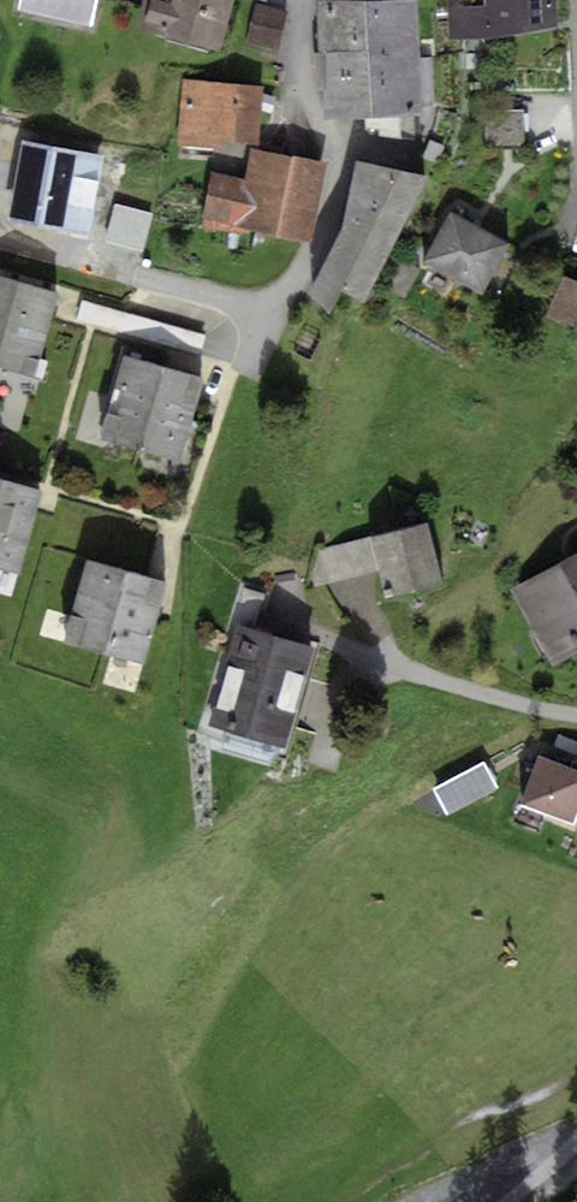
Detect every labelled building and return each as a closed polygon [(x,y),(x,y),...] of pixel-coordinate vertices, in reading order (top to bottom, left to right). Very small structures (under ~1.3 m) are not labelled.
[(21,8),(92,22),(97,0),(22,0),(21,8)] [(136,33),(220,55),(235,0),(145,0),(136,33)] [(452,39),(559,27),(557,0),(450,0),(452,39)] [(419,115),(415,1),(319,4),(322,118),(419,115)] [(279,56),(288,12),(257,6),(248,49),(279,56)] [(264,89),(184,82),(179,138),(259,145),(264,89)] [(525,150),(524,111),(488,111),(489,150),(525,150)] [(308,245),(323,164),(252,150),(246,181),(211,175),(201,224),(308,245)] [(362,301),(424,177),(356,162),(341,228),(315,277),(362,301)] [(505,243),(451,215),(424,266),(478,294),(505,243)] [(548,316),(576,329),(576,283),(565,277),(548,316)] [(0,278),(0,367),(34,377),(57,293),(0,278)] [(203,379),(123,357),(100,441),(180,463),(203,379)] [(0,479),(0,568),(20,574),(43,490),(0,479)] [(428,521),(368,537),(378,572),(385,599),(443,582),(428,521)] [(378,572),(368,537),(315,550),(311,587),(378,572)] [(513,589),(555,668),(576,656),(576,555),(513,589)] [(167,582),(86,560),(63,644),(144,666),(167,582)] [(238,625),(208,725),(286,748),(315,648),(238,625)] [(539,755),(519,806),(575,827),(576,823),(576,769),(539,755)] [(500,789),(484,760),(431,788),(446,817),(500,789)]
